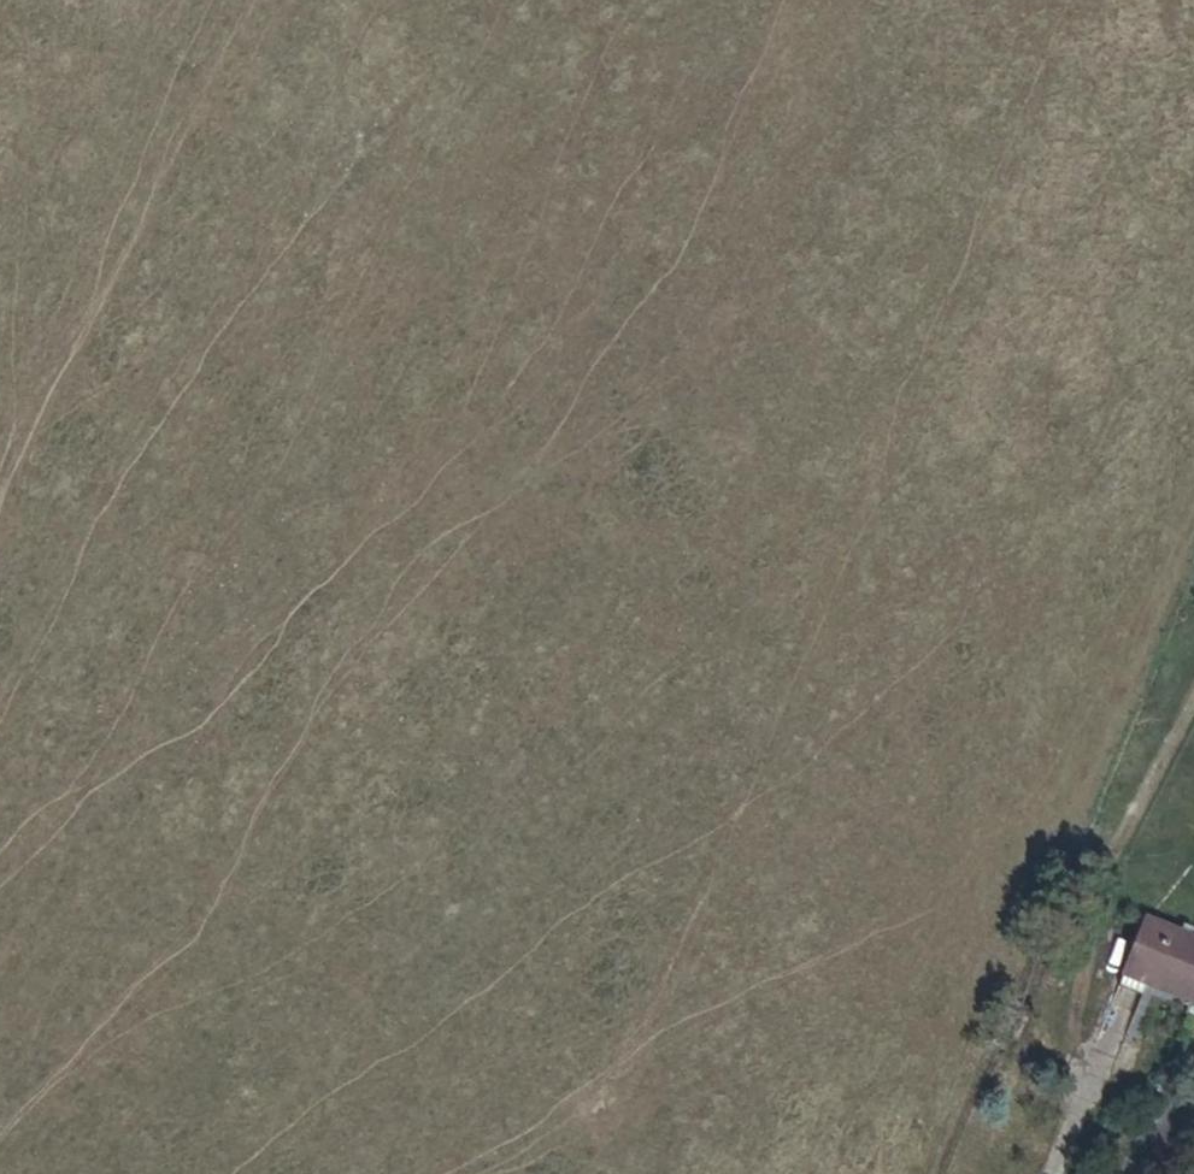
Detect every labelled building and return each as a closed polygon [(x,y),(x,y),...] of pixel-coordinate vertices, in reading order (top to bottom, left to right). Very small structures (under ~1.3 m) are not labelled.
[(1193,985),(1193,947),(1142,924),(1119,977),(1122,978),(1116,992),(1137,1002),(1143,988),(1185,1005),(1193,985)] [(1193,1009),(1193,985),(1185,1005),(1193,1009)]
